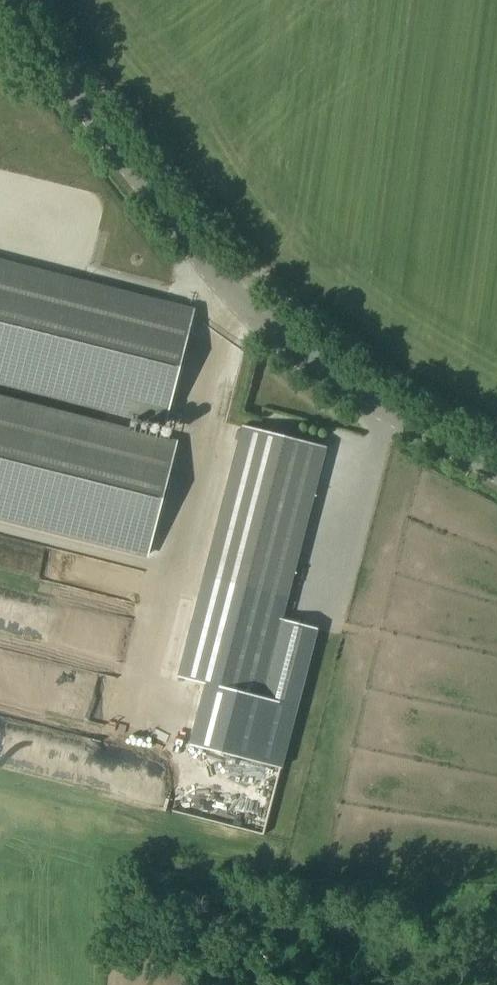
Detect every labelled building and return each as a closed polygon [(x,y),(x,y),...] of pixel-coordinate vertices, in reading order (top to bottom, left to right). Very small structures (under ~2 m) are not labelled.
[(66,250),(70,233),(48,227),(44,245),(66,250)] [(166,422),(194,312),(0,263),(0,380),(166,422)] [(149,554),(161,507),(173,442),(0,398),(0,516),(149,554)] [(243,425),(198,598),(281,619),(326,447),(243,425)]
